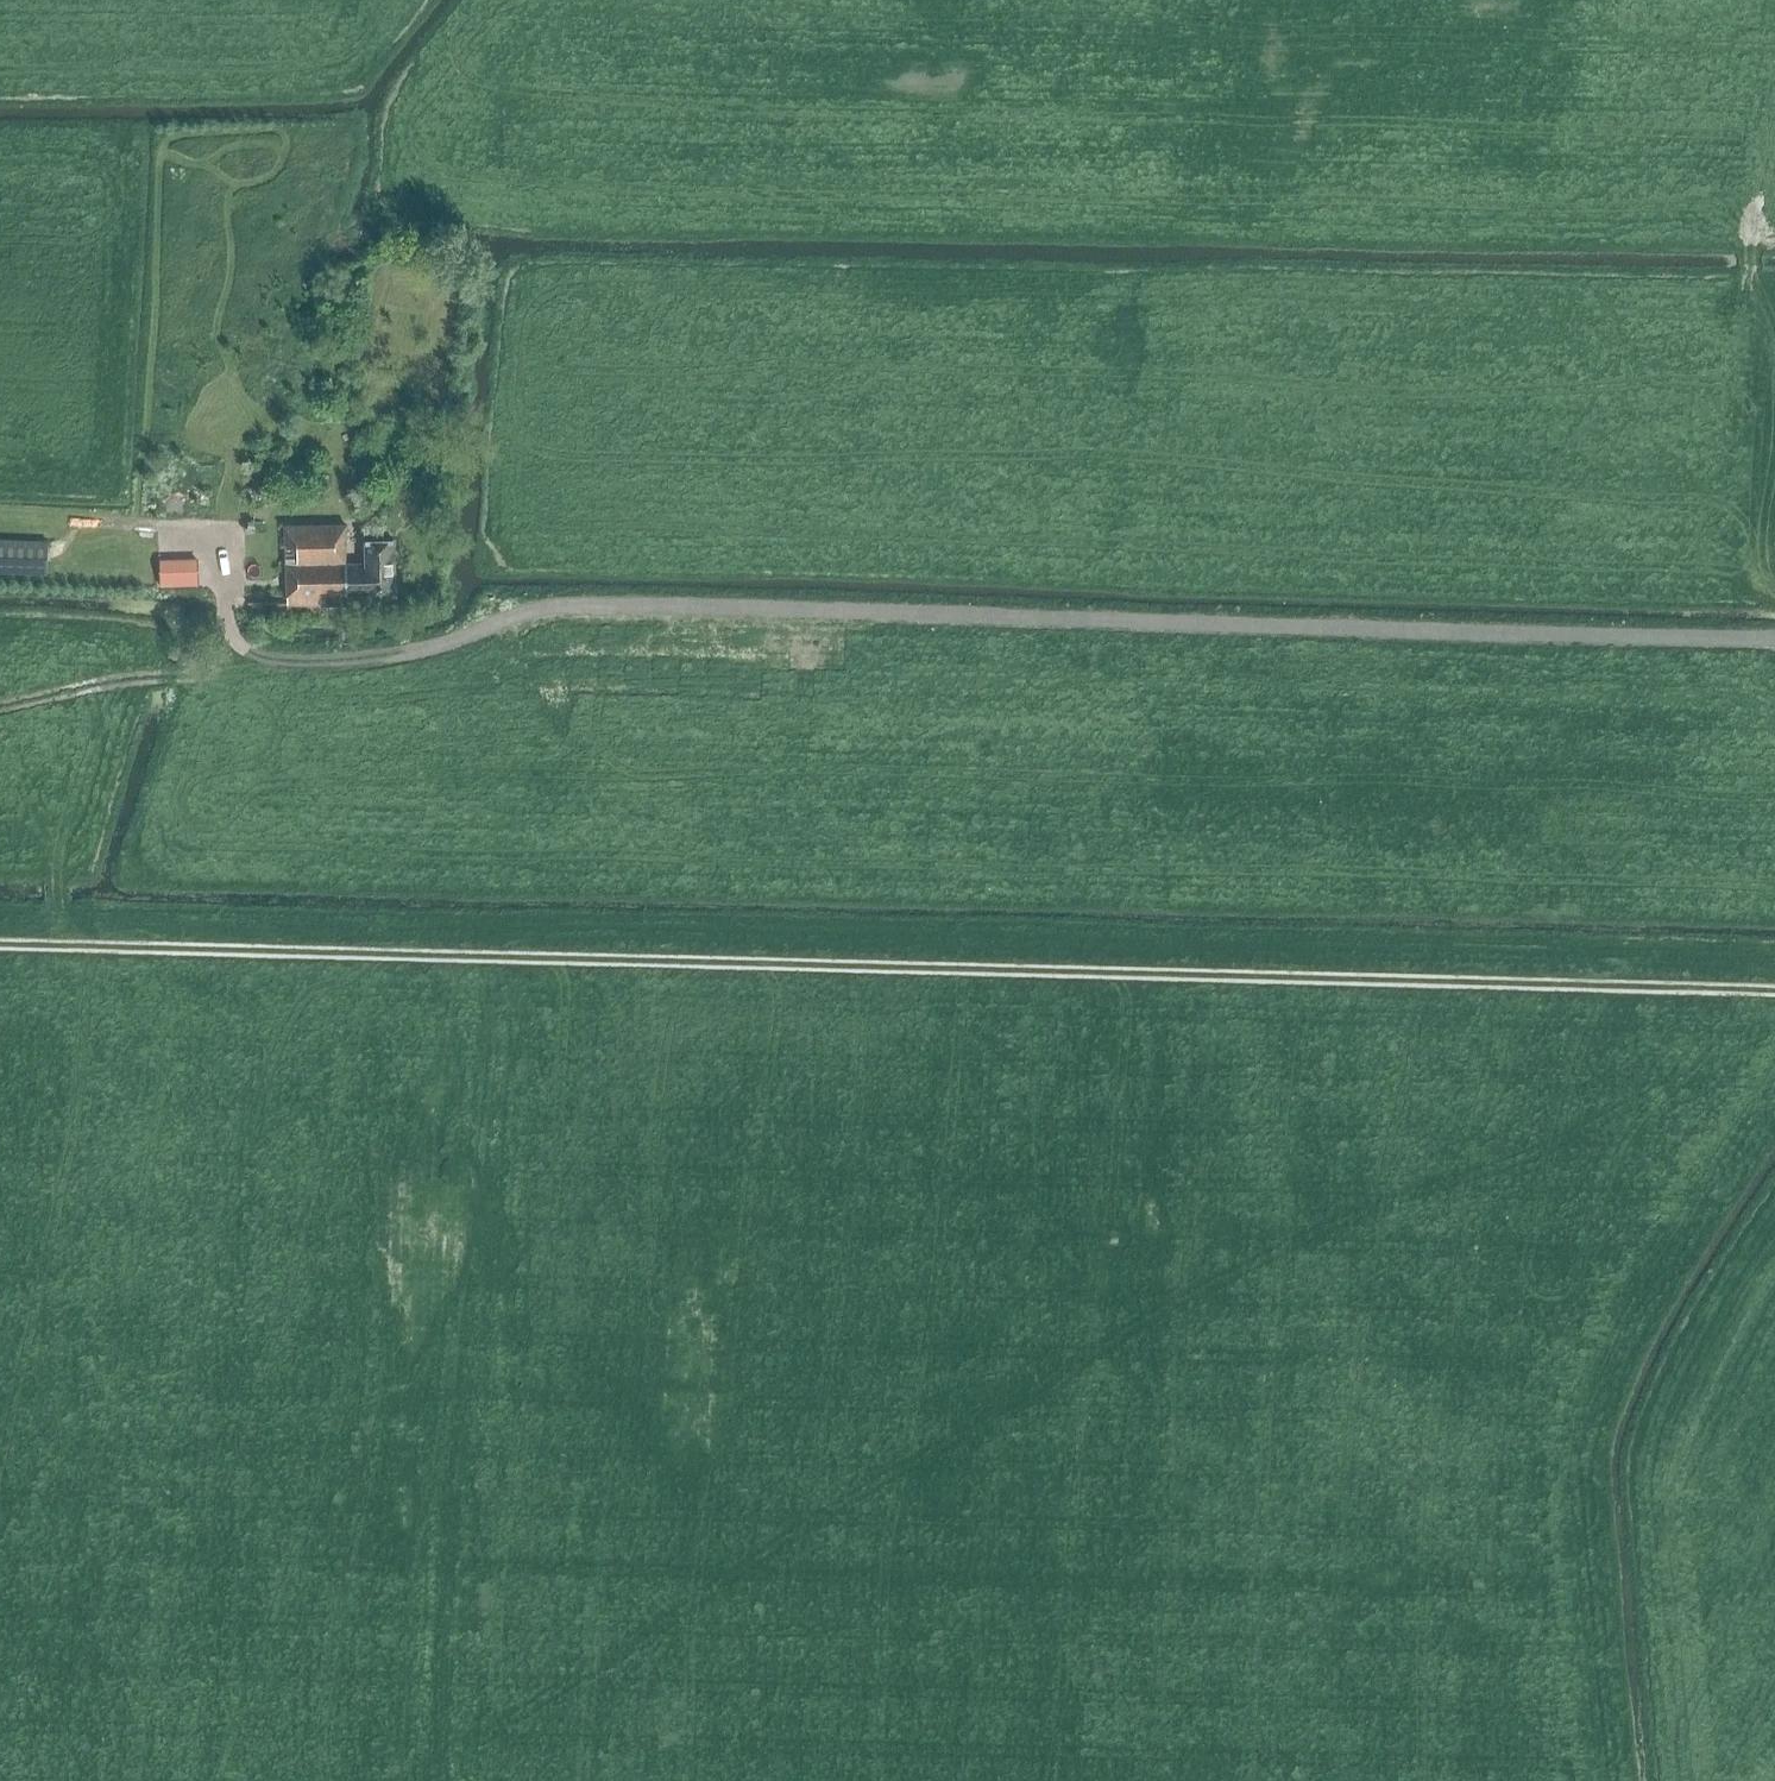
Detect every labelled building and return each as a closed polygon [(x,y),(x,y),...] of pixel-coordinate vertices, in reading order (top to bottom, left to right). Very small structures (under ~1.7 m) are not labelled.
[(345,563),(344,539),(344,529),(329,529),(329,526),(313,526),(284,526),(285,596),(319,597),(319,603),(339,604),(339,594),(394,595),(393,540),(364,540),(365,563),(345,563)] [(0,540),(0,573),(46,574),(47,541),(0,540)] [(196,556),(156,558),(158,586),(198,584),(196,556)]
